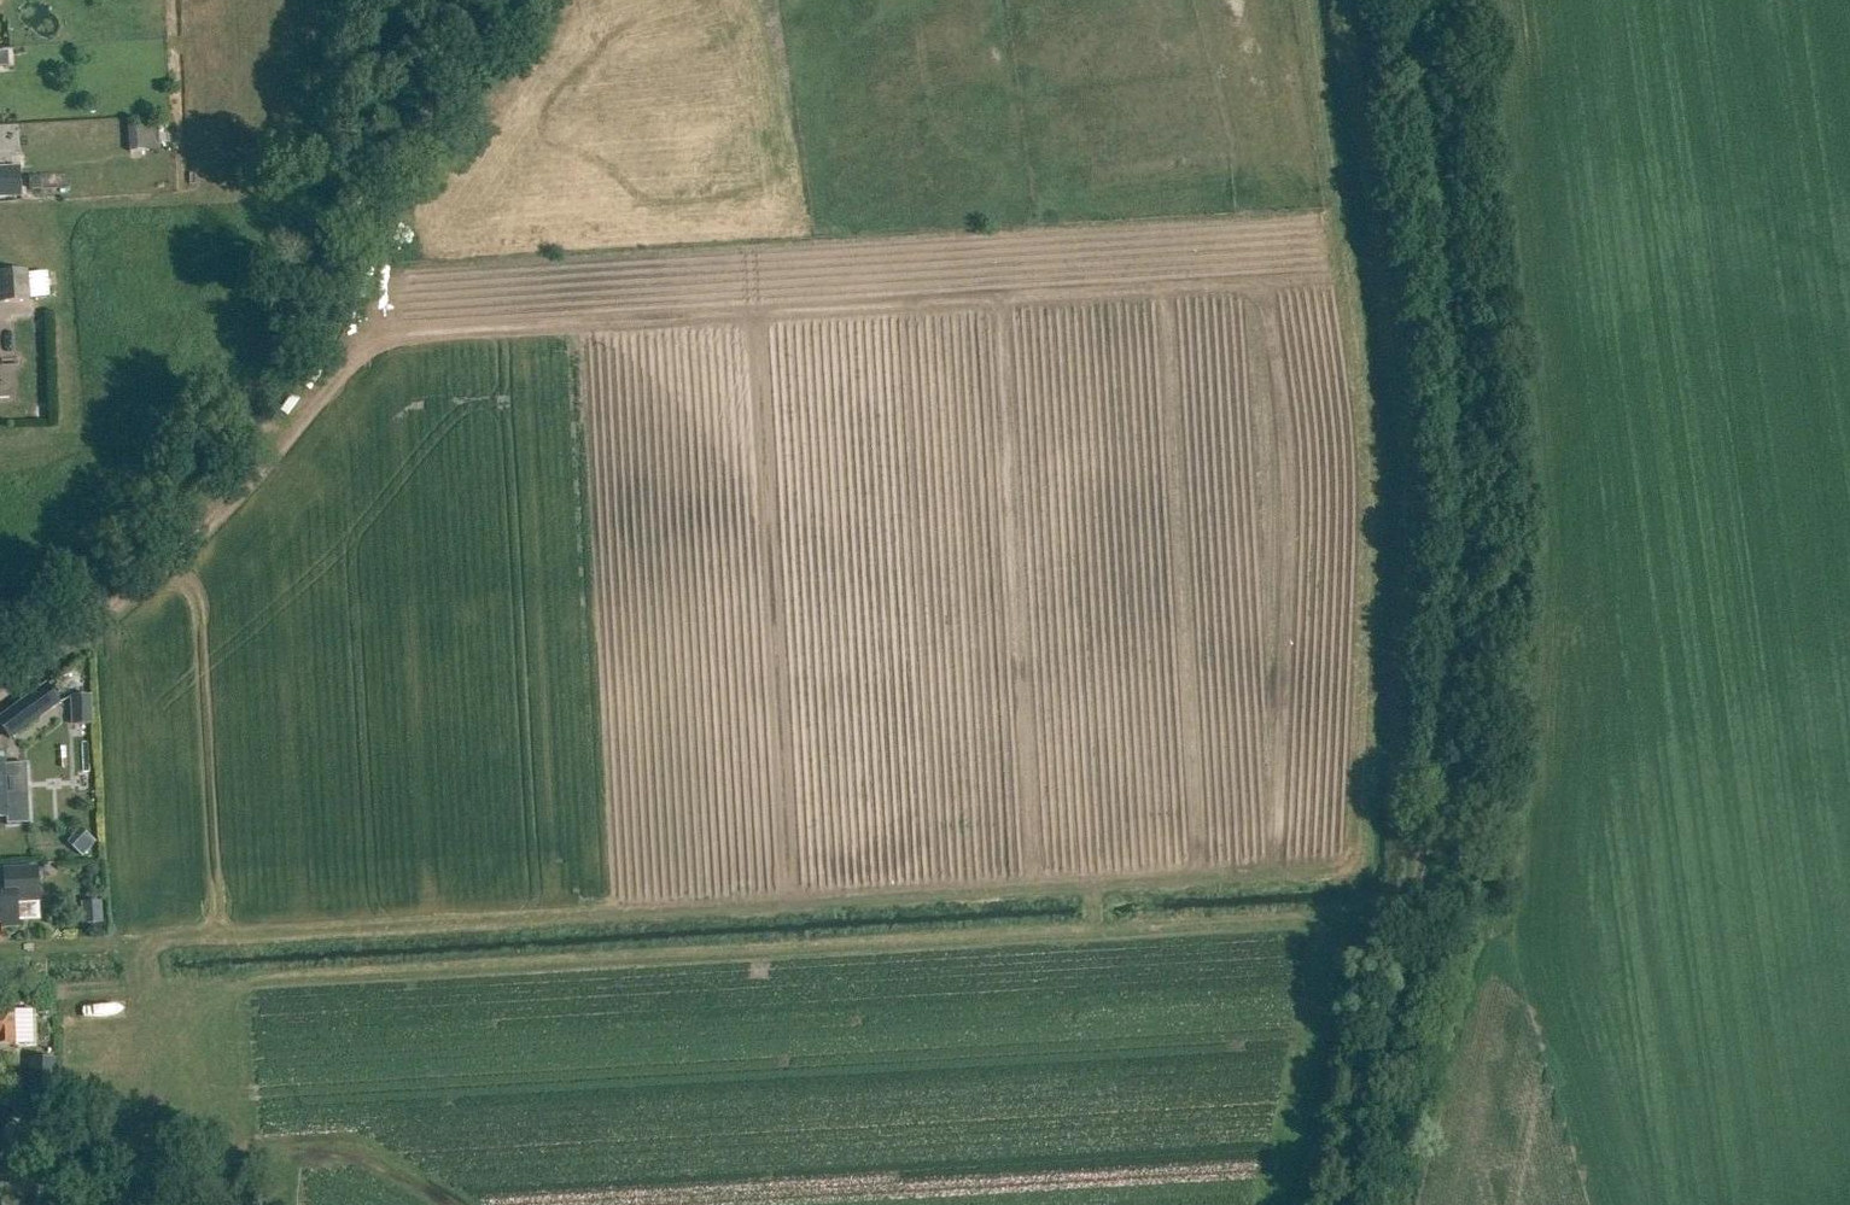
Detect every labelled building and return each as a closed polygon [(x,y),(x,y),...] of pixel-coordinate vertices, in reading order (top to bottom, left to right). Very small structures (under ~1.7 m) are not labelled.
[(0,52),(0,67),(8,66),(7,51),(0,52)] [(129,123),(130,151),(146,151),(145,123),(129,123)] [(0,169),(0,199),(22,198),(22,168),(0,169)] [(28,303),(27,272),(0,273),(0,304),(28,303)] [(0,719),(0,726),(13,743),(62,708),(46,686),(0,719)] [(69,697),(70,726),(92,726),(91,696),(69,697)] [(18,927),(16,902),(39,900),(36,868),(4,871),(5,887),(0,887),(0,928),(18,927)] [(103,903),(83,904),(84,925),(104,924),(103,903)] [(0,1012),(0,1045),(15,1045),(13,1011),(0,1012)]
